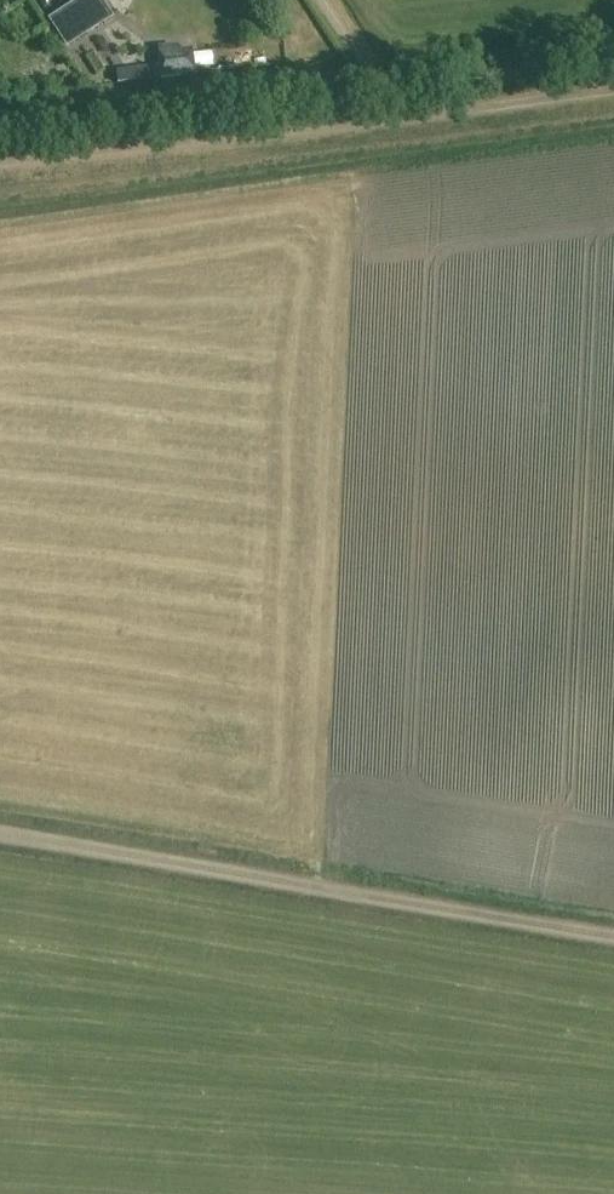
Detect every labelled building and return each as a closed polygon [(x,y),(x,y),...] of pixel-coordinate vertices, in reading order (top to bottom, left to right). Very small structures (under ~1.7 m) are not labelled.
[(79,3),(52,20),(70,48),(116,18),(105,0),(77,0),(79,3)] [(159,55),(162,78),(197,74),(195,50),(159,55)]
